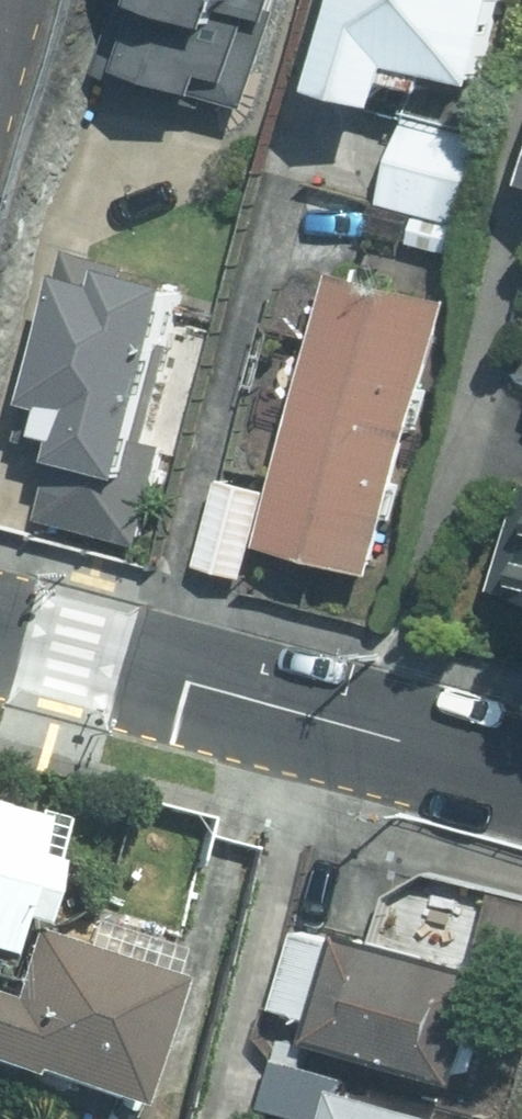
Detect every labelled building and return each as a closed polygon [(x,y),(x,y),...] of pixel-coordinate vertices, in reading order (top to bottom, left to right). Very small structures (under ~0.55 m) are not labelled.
[(164,80),(246,98),(267,4),(300,11),(303,0),(128,0),(113,69),(164,80)] [(497,84),(516,0),(371,0),(353,80),(421,95),(426,69),(497,84)] [(462,214),(476,217),(492,133),(407,116),(391,201),(426,207),(420,239),(456,246),(462,214)] [(93,244),(45,450),(74,457),(58,523),(155,546),(180,439),(168,436),(207,271),(93,244)] [(392,566),(455,293),(347,268),(285,541),(392,566)] [(265,575),(285,486),(229,473),(209,562),(265,575)] [(67,851),(46,847),(56,803),(0,791),(0,939),(16,943),(23,909),(53,916),(67,851)] [(0,979),(0,1046),(147,1088),(184,962),(40,921),(21,986),(0,979)] [(290,1004),(331,1012),(326,1039),(375,1049),(511,1075),(521,1018),(521,963),(306,921),(290,1004)] [(292,1036),(281,1105),(325,1112),(324,1118),(453,1118),(456,1101),(369,1087),(374,1052),(292,1036)]
